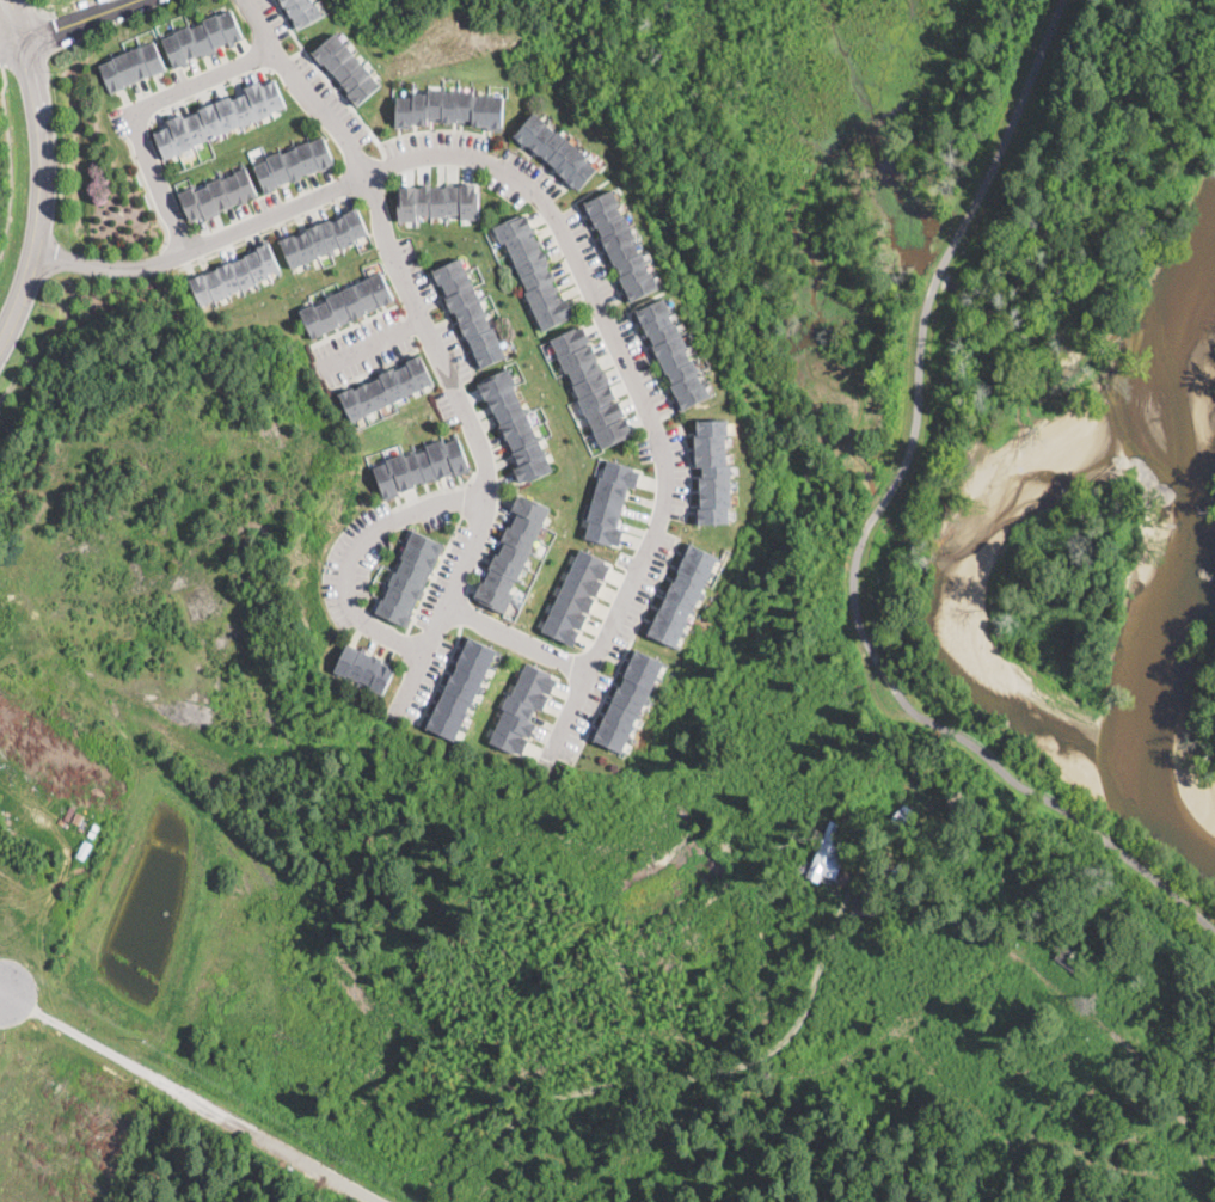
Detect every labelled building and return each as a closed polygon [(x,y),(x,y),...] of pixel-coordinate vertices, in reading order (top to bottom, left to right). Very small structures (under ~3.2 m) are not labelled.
[(314,2),(317,0),(324,16),(297,29),(294,22),(296,22),(293,16),(290,17),(282,0),(313,0),(314,2)] [(233,7),(245,36),(231,42),(229,39),(186,57),(189,61),(176,67),(164,38),(176,32),(174,31),(190,24),(191,27),(204,22),(203,19),(233,7)] [(381,82),(358,103),(349,92),(350,91),(324,61),(323,62),(320,57),(319,59),(313,53),(337,32),(381,82)] [(166,68),(110,91),(99,65),(113,59),(112,57),(140,45),(141,47),(154,41),(166,68)] [(275,78),(286,104),(272,110),(272,112),(244,124),(243,123),(195,143),(196,146),(164,159),(153,134),(172,125),(168,118),(182,114),(183,118),(200,111),(198,109),(231,96),(232,98),(247,91),(245,86),(259,79),(262,84),(275,78)] [(475,91),(475,93),(505,94),(503,129),(487,129),(487,125),(472,124),(472,122),(450,121),(450,122),(446,122),(446,119),(430,119),(430,124),(412,123),(412,127),(397,127),(398,96),(411,96),(411,92),(429,92),(429,88),(475,91)] [(557,130),(558,129),(590,154),(587,158),(597,167),(581,189),(575,185),(573,188),(566,182),(569,179),(552,167),(554,165),(550,160),(547,162),(544,159),(546,157),(540,152),(538,155),(515,137),(536,111),(548,121),(547,122),(557,130)] [(324,136),(335,162),(321,168),(321,166),(301,174),(302,177),(293,180),(292,179),(275,185),(276,188),(266,192),(254,165),(268,160),(266,158),(281,152),(282,154),(296,148),(296,146),(324,136)] [(245,164),(259,196),(254,197),(253,195),(247,197),(248,200),(239,203),(238,202),(205,216),(204,214),(190,220),(178,192),(192,186),(195,191),(209,185),(208,183),(221,176),(222,178),(243,168),(241,166),(245,164)] [(477,183),(477,190),(479,190),(480,217),(461,219),(461,213),(449,213),(449,217),(447,217),(447,215),(431,216),(431,214),(417,214),(417,220),(398,220),(398,194),(401,194),(400,186),(417,185),(417,186),(422,186),(422,184),(431,184),(431,186),(446,186),(446,185),(460,184),(460,183),(477,183)] [(622,214),(625,213),(637,238),(634,239),(640,252),(643,251),(649,262),(646,263),(652,274),(653,272),(659,287),(628,302),(621,287),(626,286),(622,280),(619,281),(618,277),(621,275),(619,269),(616,270),(614,265),(613,265),(599,239),(601,238),(599,233),(601,232),(599,226),(594,228),(591,223),(595,222),(591,215),(589,217),(582,203),(613,188),(620,202),(618,203),(622,214)] [(355,241),(342,247),(340,244),(318,253),(319,256),(290,268),(278,239),(357,207),(369,233),(355,239),(355,241)] [(534,228),(533,228),(542,249),(544,247),(548,259),(547,259),(550,264),(547,264),(550,270),(551,269),(556,278),(553,280),(563,300),(567,298),(575,313),(567,315),(569,318),(544,329),(526,290),(528,289),(523,278),(520,281),(518,277),(522,276),(517,265),(514,268),(513,264),(516,262),(513,256),(510,257),(509,252),(511,251),(508,244),(505,245),(504,241),(502,241),(495,226),(518,214),(520,217),(528,214),(534,228)] [(280,269),(269,272),(270,276),(256,281),(257,283),(228,293),(228,295),(197,305),(188,277),(219,268),(217,265),(245,257),(244,254),(257,250),(256,245),(270,240),(280,269)] [(473,284),(474,283),(475,286),(486,313),(492,326),(495,325),(507,356),(479,368),(467,339),(466,339),(464,333),(465,333),(464,331),(462,332),(460,326),(461,326),(460,323),(461,323),(455,309),(453,311),(450,307),(432,269),(461,257),(473,284)] [(299,309),(311,337),(394,299),(381,271),(299,309)] [(675,323),(677,321),(689,347),(687,348),(692,360),(694,358),(700,370),(698,372),(702,382),(705,381),(712,394),(681,410),(674,395),(676,394),(674,388),(670,390),(669,385),(673,382),(670,376),(668,378),(665,373),(664,374),(658,361),(657,361),(650,347),(652,345),(650,342),(653,341),(651,333),(646,336),(644,332),(646,331),(643,324),(640,325),(634,311),(665,296),(671,311),(670,312),(675,323)] [(599,357),(594,358),(600,370),(602,369),(608,384),(610,382),(618,398),(609,401),(610,403),(620,399),(627,415),(619,417),(620,418),(626,416),(633,430),(626,434),(627,436),(602,447),(588,415),(587,416),(579,398),(581,398),(570,370),(566,372),(551,338),(577,326),(577,327),(584,324),(599,357)] [(419,354),(432,382),(351,421),(338,392),(352,386),(354,390),(380,376),(379,373),(393,366),(395,370),(407,364),(405,360),(419,354)] [(554,470),(528,482),(527,479),(521,482),(514,467),(517,466),(511,452),(514,450),(508,437),(505,439),(498,425),(502,424),(495,410),(492,411),(479,384),(485,381),(484,379),(509,367),(517,384),(514,385),(554,470)] [(725,434),(726,464),(731,462),(732,476),(731,476),(732,507),(729,507),(729,522),(695,523),(695,508),(701,508),(700,501),(699,501),(699,495),(701,495),(700,472),(704,472),(704,466),(693,466),(692,450),(698,450),(695,435),(694,430),(699,430),(698,419),(729,418),(730,434),(725,434)] [(458,434),(470,467),(468,468),(470,470),(456,474),(455,472),(434,479),(434,478),(423,483),(422,480),(416,483),(417,486),(399,492),(400,495),(386,501),(373,465),(378,462),(378,465),(386,462),(387,461),(386,459),(404,452),(405,455),(411,453),(410,450),(415,449),(416,452),(423,449),(422,447),(427,446),(425,444),(444,437),(446,441),(455,437),(454,435),(458,434)] [(636,486),(627,484),(615,526),(624,528),(619,545),(612,542),(610,545),(584,536),(590,520),(587,519),(600,474),(603,476),(608,459),(634,466),(633,468),(640,471),(636,486)] [(518,495),(524,497),(526,495),(551,507),(517,579),(515,578),(509,593),(524,600),(520,608),(509,603),(505,612),(480,600),(481,597),(474,594),(492,558),(493,559),(504,536),(502,535),(504,531),(505,532),(516,509),(513,508),(518,495)] [(441,542),(428,570),(427,570),(419,585),(422,587),(416,599),(415,597),(406,613),(410,615),(405,625),(370,609),(373,606),(376,608),(388,588),(385,587),(386,583),(383,582),(385,579),(389,582),(395,571),(392,570),(393,566),(398,569),(403,558),(400,557),(406,546),(401,544),(403,541),(406,542),(412,532),(407,529),(409,527),(441,542)] [(723,558),(722,562),(717,559),(713,570),(716,571),(714,574),(711,572),(700,594),(705,596),(704,599),(699,597),(694,607),(692,607),(687,618),(688,618),(683,630),(688,631),(686,634),(682,632),(677,643),(681,645),(680,649),(644,632),(651,617),(655,619),(665,595),(663,594),(665,588),(668,589),(671,581),(673,576),(676,577),(679,571),(675,569),(687,541),(723,558)] [(603,579),(597,576),(596,577),(603,581),(596,596),(589,593),(589,594),(595,597),(588,612),(582,609),(581,611),(588,613),(581,628),(573,625),(573,626),(581,630),(573,645),(541,630),(581,547),(605,559),(605,562),(610,564),(603,579)] [(501,651),(499,654),(496,652),(491,663),(495,664),(493,668),(490,666),(481,683),(483,685),(481,688),(483,689),(481,693),(478,691),(473,701),(474,701),(472,706),(470,705),(467,711),(468,711),(462,723),(466,724),(465,728),(461,725),(456,736),(460,738),(459,741),(423,725),(430,711),(432,712),(437,701),(438,701),(442,693),(440,692),(442,686),(444,687),(447,683),(446,683),(447,681),(446,681),(448,675),(449,676),(450,675),(449,674),(452,669),(454,670),(458,664),(453,663),(466,633),(498,649),(497,650),(501,651)] [(361,649),(362,646),(366,649),(364,651),(370,655),(372,652),(383,658),(382,661),(385,662),(383,663),(395,668),(382,693),(369,687),(370,685),(364,681),(363,685),(358,682),(360,680),(354,677),(351,680),(346,677),(348,676),(333,670),(348,643),(361,649)] [(636,648),(669,662),(667,667),(663,664),(658,675),(662,676),(661,680),(657,679),(649,695),(651,695),(649,700),(650,701),(649,704),(645,703),(640,713),(639,713),(630,735),(633,737),(632,740),(628,737),(624,748),(627,750),(626,753),(590,736),(597,723),(601,724),(610,704),(607,703),(609,699),(613,700),(615,695),(614,695),(615,694),(613,693),(615,687),(618,688),(618,687),(616,686),(619,681),(622,683),(626,676),(620,674),(627,660),(631,661),(632,658),(631,657),(636,648)] [(551,693),(544,691),(542,692),(550,694),(542,710),(534,706),(528,718),(536,722),(530,737),(523,734),(522,735),(529,738),(522,753),(515,750),(515,753),(490,741),(504,707),(502,706),(509,692),(511,694),(527,661),(552,673),(551,675),(558,677),(551,693)] [(913,809),(900,822),(894,816),(907,803),(913,809)] [(837,823),(833,836),(842,840),(835,857),(841,859),(834,878),(821,873),(818,882),(805,877),(816,848),(808,846),(815,829),(824,833),(829,820),(837,823)]
